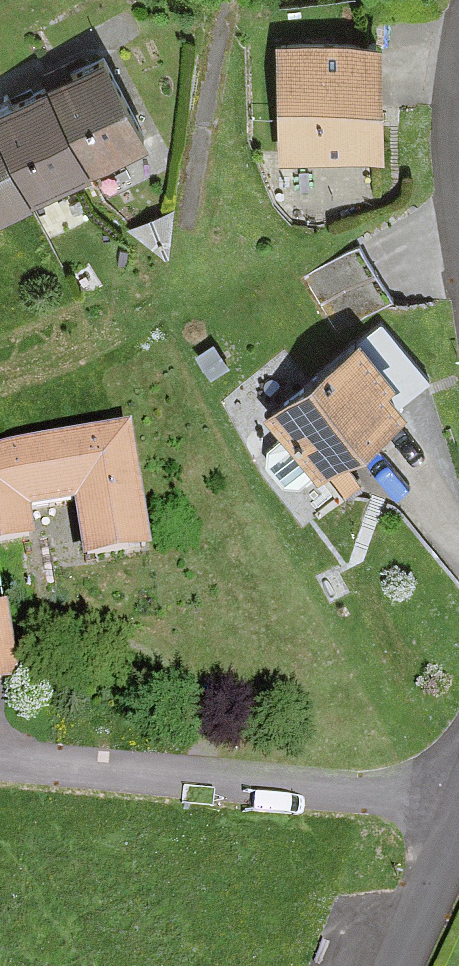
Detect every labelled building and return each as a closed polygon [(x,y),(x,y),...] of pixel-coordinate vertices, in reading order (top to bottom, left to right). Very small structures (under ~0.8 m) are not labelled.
[(277,39),(279,154),(381,152),(379,37),(277,39)] [(149,139),(105,52),(0,104),(0,213),(149,139)] [(359,247),(305,280),(337,331),(390,298),(359,247)] [(265,415),(323,478),(406,403),(400,397),(427,373),(381,323),(362,340),(355,332),(265,415)] [(36,542),(32,515),(77,507),(86,561),(152,550),(132,427),(0,449),(0,548),(36,542)] [(15,680),(6,608),(0,609),(0,682),(15,680)]
